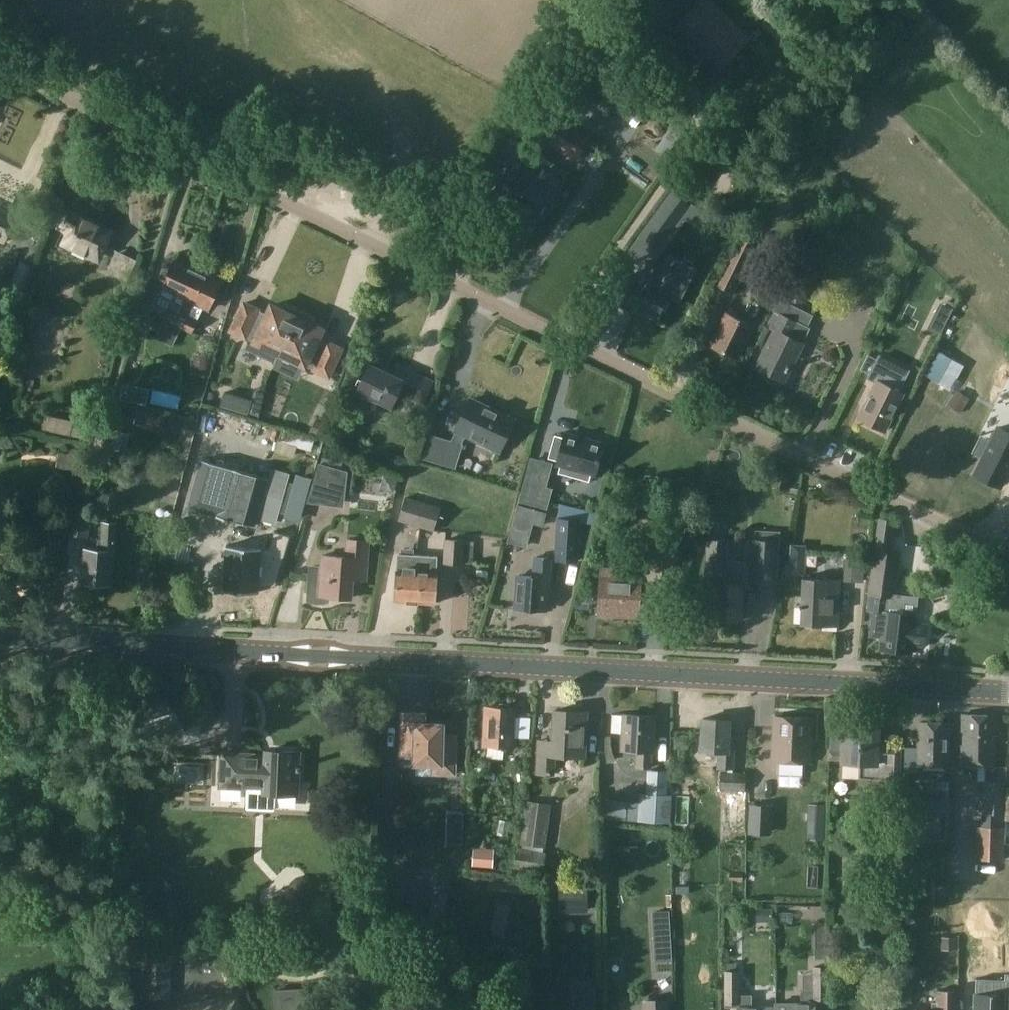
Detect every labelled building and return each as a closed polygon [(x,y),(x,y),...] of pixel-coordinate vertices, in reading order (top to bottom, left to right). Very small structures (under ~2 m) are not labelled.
[(720,67),(743,43),(702,3),(679,26),(720,67)] [(553,106),(569,82),(580,89),(567,112),(595,130),(613,100),(584,82),(584,83),(572,76),(570,79),(558,72),(555,78),(549,74),(530,106),(541,114),(547,103),(553,106)] [(549,142),(549,143),(578,160),(583,151),(588,155),(596,142),(590,139),(591,138),(551,115),(539,136),(549,142)] [(685,175),(706,190),(719,169),(700,156),(685,175)] [(739,171),(731,183),(743,191),(750,178),(739,171)] [(542,204),(547,207),(556,191),(529,175),(519,191),(529,196),(524,204),(517,200),(496,234),(520,249),(541,214),(537,212),(542,204)] [(689,204),(672,192),(641,234),(658,246),(689,204)] [(4,244),(8,237),(15,223),(14,223),(18,215),(0,207),(0,242),(4,244)] [(99,262),(114,231),(66,208),(56,228),(65,232),(66,234),(61,244),(99,262)] [(750,246),(736,240),(715,284),(734,293),(750,260),(747,259),(749,255),(747,254),(750,246)] [(184,300),(198,272),(175,261),(162,288),(175,294),(154,338),(172,346),(179,332),(180,333),(181,329),(174,324),(184,300)] [(624,302),(656,318),(676,277),(644,261),(624,302)] [(795,301),(809,274),(794,267),(780,294),(795,301)] [(174,324),(181,329),(192,333),(203,307),(209,310),(222,282),(198,272),(184,300),(174,324)] [(790,304),(778,298),(773,309),(774,310),(766,327),(772,330),(755,366),(783,379),(794,354),(796,355),(809,328),(798,323),(799,322),(784,315),(790,304)] [(946,321),(953,308),(940,301),(933,315),(927,327),(940,334),(946,321)] [(280,353),(299,313),(287,307),(285,311),(272,305),(268,314),(244,303),(231,330),(280,353)] [(104,308),(106,320),(120,318),(118,306),(104,308)] [(752,325),(725,312),(710,344),(737,357),(752,325)] [(299,313),(280,353),(329,376),(342,349),(318,338),(323,329),(310,323),(312,319),(299,313)] [(884,430),(903,392),(901,391),(912,369),(880,353),(878,358),(869,354),(861,369),(870,373),(868,377),(876,382),(859,418),(884,430)] [(398,391),(422,402),(432,381),(398,365),(392,375),(370,364),(357,390),(391,406),(398,391)] [(514,419),(471,399),(456,429),(458,430),(452,441),(432,435),(425,458),(456,467),(462,444),(461,443),(466,434),(500,450),(514,419)] [(134,424),(163,431),(167,416),(138,409),(134,424)] [(75,419),(47,414),(44,426),(72,432),(75,419)] [(126,451),(130,434),(119,431),(120,427),(100,421),(91,456),(110,461),(114,448),(126,451)] [(978,474),(1003,487),(1008,474),(1008,432),(1001,428),(978,474)] [(604,444),(565,433),(564,437),(555,435),(548,459),(557,461),(556,465),(560,466),(557,474),(590,482),(592,476),(595,476),(604,444)] [(252,522),(263,475),(225,467),(224,470),(219,469),(220,464),(194,457),(192,464),(188,464),(183,487),(218,496),(214,514),(252,522)] [(345,485),(347,471),(319,467),(310,495),(330,498),(332,483),(345,485)] [(285,481),(287,475),(273,471),(260,517),(274,521),(280,502),(290,505),(287,515),(299,519),(309,481),(298,478),(296,484),(285,481)] [(547,509),(553,488),(546,487),(524,480),(518,501),(547,509)] [(711,494),(723,497),(726,485),(714,482),(711,494)] [(405,497),(398,521),(434,531),(441,508),(405,497)] [(520,507),(516,529),(536,533),(541,512),(520,507)] [(87,539),(93,515),(75,510),(68,534),(87,539)] [(558,559),(579,560),(581,519),(560,518),(558,559)] [(101,551),(85,550),(83,583),(109,585),(111,551),(115,552),(117,522),(102,521),(101,551)] [(371,540),(346,538),(344,556),(322,555),(321,567),(309,567),(307,599),(312,602),(317,603),(323,602),(328,601),(329,595),(352,597),(353,578),(365,579),(367,558),(369,558),(371,540)] [(465,541),(465,540),(444,539),(443,564),(464,565),(464,562),(473,563),(474,542),(465,541)] [(749,579),(775,580),(776,540),(750,539),(749,579)] [(725,559),(726,543),(706,542),(704,586),(714,586),(712,616),(741,617),(744,560),(725,559)] [(221,560),(219,590),(257,592),(259,565),(270,565),(271,551),(222,549),(221,560)] [(901,552),(874,549),(868,595),(894,599),(901,552)] [(413,581),(416,554),(398,553),(395,600),(415,602),(418,581),(413,581)] [(418,581),(415,602),(434,603),(437,556),(416,554),(413,581),(418,581)] [(804,556),(790,555),(789,566),(803,567),(804,556)] [(546,592),(549,593),(550,577),(552,577),(553,557),(534,556),(532,576),(519,575),(517,607),(545,609),(546,592)] [(662,557),(660,580),(677,581),(678,558),(662,557)] [(864,560),(845,559),(844,581),(863,582),(863,581),(864,560)] [(966,596),(975,577),(954,567),(945,586),(966,596)] [(614,615),(614,610),(639,611),(640,578),(613,577),(613,569),(601,569),(599,614),(614,615)] [(841,578),(803,576),(802,596),(796,596),(795,606),(801,608),(800,623),(838,625),(841,578)] [(470,588),(489,587),(489,577),(470,578),(470,588)] [(924,646),(927,623),(915,622),(916,615),(915,615),(916,603),(904,602),(902,613),(883,611),(879,649),(912,652),(913,645),(924,646)] [(842,656),(842,674),(852,674),(852,656),(842,656)] [(514,747),(516,709),(510,709),(508,705),(500,704),(498,708),(485,707),(482,746),(488,746),(488,760),(504,761),(505,747),(514,747)] [(588,711),(555,710),(554,745),(538,745),(538,773),(556,774),(557,755),(587,756),(588,711)] [(622,749),(637,750),(636,767),(650,768),(651,752),(652,752),(654,715),(625,713),(622,749)] [(997,716),(963,715),(961,763),(995,764),(997,716)] [(811,761),(812,717),(775,716),(773,760),(811,761)] [(734,770),(736,738),(729,737),(730,720),(703,718),(701,750),(718,751),(717,769),(721,769),(720,790),(745,791),(746,772),(733,772),(733,770),(734,770)] [(947,764),(949,722),(922,721),(920,762),(947,764)] [(443,724),(415,723),(415,730),(402,730),(401,756),(414,756),(414,764),(433,765),(433,773),(454,774),(456,736),(443,736),(443,724)] [(884,738),(878,738),(879,727),(845,725),(843,761),(844,761),(844,766),(845,770),(848,774),(851,776),(855,778),(859,779),(859,782),(899,783),(900,748),(894,748),(895,743),(894,743),(895,737),(885,736),(884,738)] [(620,745),(620,727),(611,726),(610,744),(620,745)] [(263,789),(263,793),(298,795),(300,752),(265,751),(265,755),(221,753),(220,787),(263,789)] [(666,795),(667,771),(648,770),(647,794),(640,793),(640,805),(612,804),(599,804),(599,820),(638,821),(639,821),(671,823),(672,796),(666,795)] [(1006,781),(984,781),(984,814),(1005,814),(1006,781)] [(908,796),(907,820),(941,821),(943,797),(908,796)] [(546,848),(551,804),(526,801),(520,844),(546,848)] [(824,829),(825,804),(808,803),(807,828),(824,829)] [(771,831),(772,805),(750,804),(749,830),(771,831)] [(904,853),(904,839),(904,835),(903,835),(881,835),(880,838),(870,838),(869,867),(892,867),(893,855),(887,855),(887,853),(904,853)] [(1003,868),(1002,839),(975,840),(975,868),(1003,868)] [(474,848),(472,866),(493,868),(494,849),(474,848)] [(546,852),(516,849),(514,868),(543,872),(546,852)] [(559,913),(587,913),(587,883),(559,883),(559,913)] [(433,893),(430,927),(445,928),(447,893),(433,893)] [(669,910),(652,911),(654,961),(672,960),(669,910)] [(170,958),(133,957),(131,997),(168,999),(170,958)] [(816,1003),(828,1003),(828,967),(813,967),(813,991),(801,991),(801,1003),(778,1004),(778,1007),(778,1009),(816,1009),(816,1003)] [(778,1007),(752,1007),(752,995),(740,995),(739,971),(725,971),(725,1007),(739,1008),(739,1009),(778,1009),(778,1007)] [(595,986),(575,987),(576,1009),(596,1009),(595,986)] [(278,1009),(295,1009),(299,1009),(303,1009),(303,993),(303,989),(283,989),(278,989),(278,1009)] [(960,991),(938,991),(938,1002),(933,1002),(933,1009),(960,1009),(960,991)] [(668,998),(642,1000),(643,1009),(669,1009),(668,998)] [(197,1009),(236,1009),(234,1001),(197,1009)] [(1006,1002),(977,1002),(976,1009),(1007,1009),(1006,1002)]
